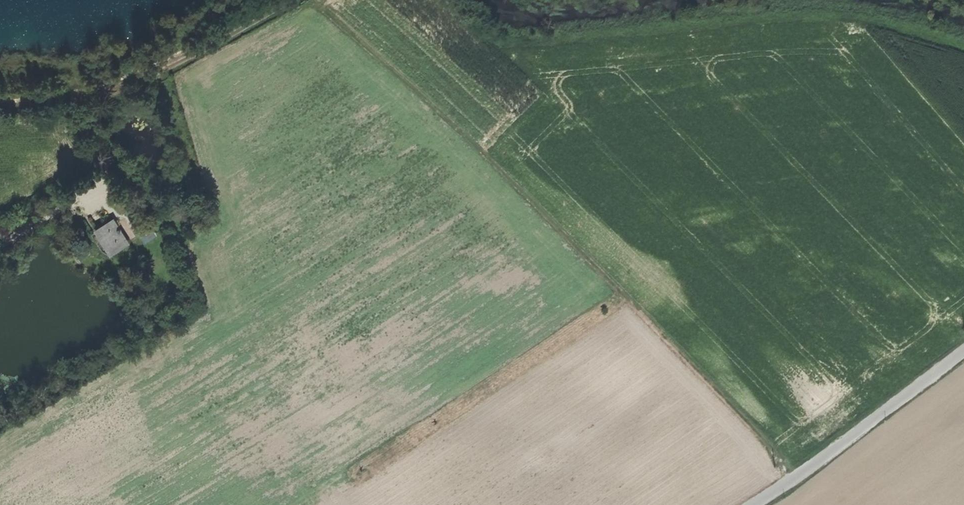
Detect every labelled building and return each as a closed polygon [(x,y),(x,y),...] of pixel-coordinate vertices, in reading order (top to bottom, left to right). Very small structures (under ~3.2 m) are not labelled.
[(192,214),(188,216),(192,226),(196,224),(192,214)] [(181,230),(192,226),(188,216),(177,220),(181,230)] [(93,234),(109,258),(129,245),(125,238),(124,238),(113,221),(93,234)] [(159,249),(167,245),(160,234),(153,238),(159,249)]
